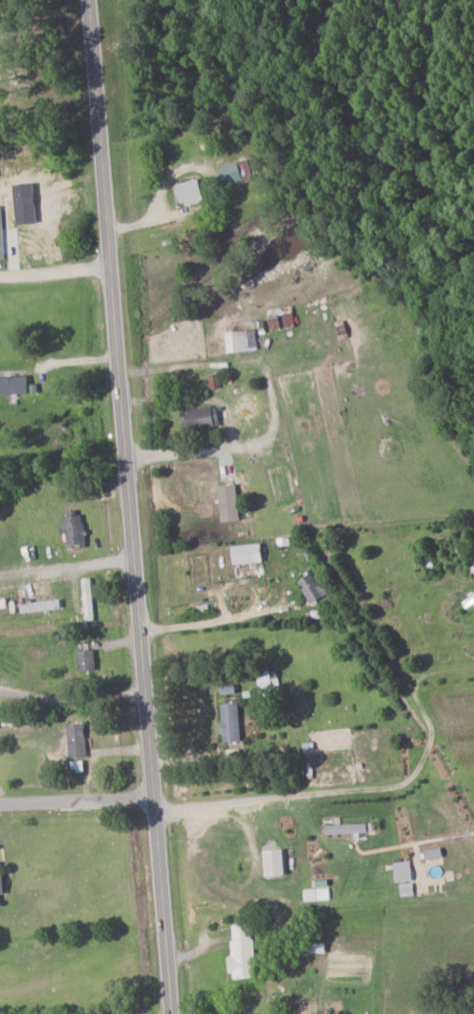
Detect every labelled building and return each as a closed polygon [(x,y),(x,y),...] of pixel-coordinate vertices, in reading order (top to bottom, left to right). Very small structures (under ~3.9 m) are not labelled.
[(227,185),(246,180),(241,161),(221,166),(227,185)] [(183,205),(206,202),(203,180),(180,183),(183,205)] [(228,331),(228,351),(258,351),(257,330),(228,331)] [(0,377),(0,394),(32,394),(32,376),(0,377)] [(187,410),(189,430),(222,426),(220,406),(187,410)] [(68,515),(68,525),(62,525),(61,535),(69,535),(68,544),(86,545),(86,515),(68,515)] [(267,561),(265,543),(235,546),(237,564),(267,561)] [(313,604),(331,594),(325,583),(321,586),(314,573),(300,581),(313,604)] [(458,598),(463,608),(473,603),(473,591),(458,598)] [(64,607),(63,599),(31,604),(31,608),(24,609),(25,612),(64,607)] [(222,704),(225,743),(244,742),(242,703),(222,704)] [(88,724),(69,725),(70,759),(89,758),(88,724)] [(358,824),(327,825),(328,834),(363,833),(363,830),(358,830),(358,824)] [(416,879),(411,860),(394,863),(398,883),(416,879)] [(2,904),(2,894),(9,893),(8,873),(0,873),(0,904),(2,904)] [(415,895),(414,882),(401,884),(402,896),(415,895)] [(234,979),(258,978),(255,925),(232,925),(234,979)]
